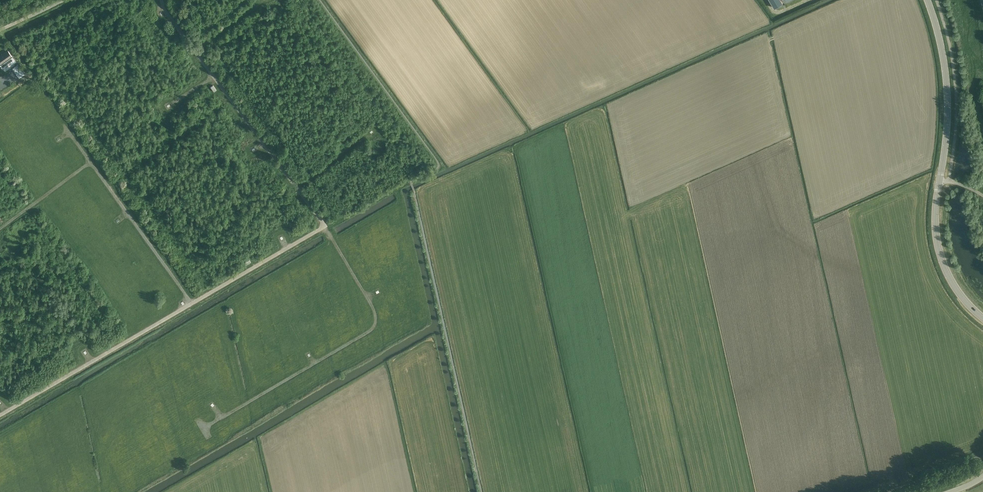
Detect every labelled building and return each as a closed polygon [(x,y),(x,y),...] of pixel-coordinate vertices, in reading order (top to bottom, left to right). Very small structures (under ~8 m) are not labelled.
[(775,10),(784,5),(781,0),(769,0),(775,10)] [(1,64),(12,56),(8,50),(0,56),(0,63),(1,64)] [(25,74),(23,71),(18,65),(12,69),(17,75),(18,75),(20,78),(25,74)] [(314,249),(312,260),(318,261),(320,251),(314,249)]
